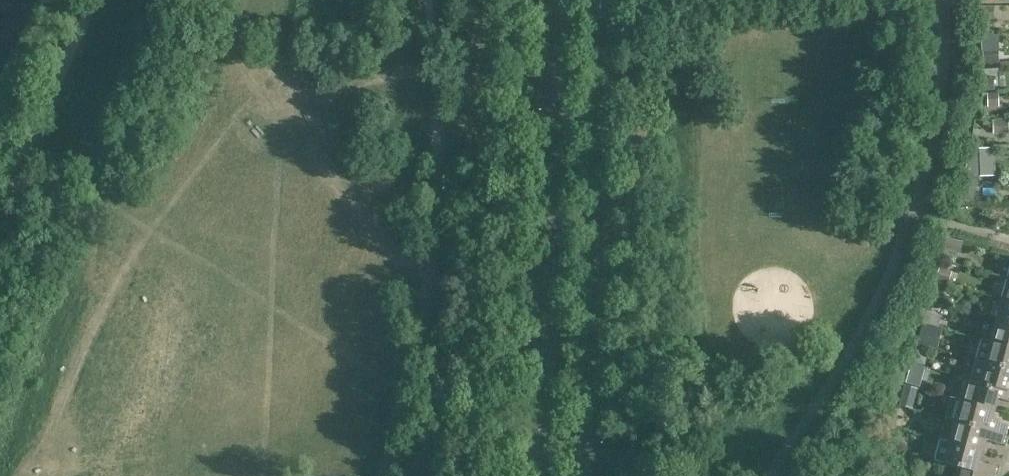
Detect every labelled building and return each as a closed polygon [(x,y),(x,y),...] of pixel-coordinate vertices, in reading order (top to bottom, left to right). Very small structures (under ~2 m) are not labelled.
[(992,6),(982,6),(983,20),(992,19),(992,6)] [(998,50),(983,51),(983,63),(998,62),(998,50)] [(993,79),(984,79),(984,91),(994,91),(993,79)] [(998,93),(987,94),(987,106),(998,106),(998,93)] [(1007,121),(993,121),(993,134),(1007,134),(1007,121)] [(990,150),(979,150),(979,162),(990,162),(990,150)] [(964,177),(963,188),(969,189),(976,183),(976,178),(964,177)] [(961,243),(962,241),(947,237),(946,239),(944,248),(959,252),(961,243)] [(948,283),(952,270),(939,267),(935,279),(948,283)] [(946,306),(949,296),(932,291),(930,302),(946,306)] [(1003,300),(997,321),(1008,324),(1008,302),(1003,300)] [(927,312),(924,323),(938,327),(941,316),(927,312)] [(997,321),(991,341),(1008,346),(1008,324),(997,321)] [(923,324),(918,343),(932,347),(938,328),(923,324)] [(991,341),(982,339),(977,360),(1008,369),(1008,346),(991,341)] [(924,364),(927,352),(916,350),(915,349),(912,361),(924,364)] [(971,380),(1008,391),(1008,369),(977,360),(971,380)] [(919,386),(921,376),(908,372),(906,382),(919,386)] [(967,379),(961,400),(994,409),(997,398),(1008,402),(1008,391),(971,380),(967,379)] [(913,408),(919,388),(907,384),(906,386),(903,396),(901,405),(913,408)] [(947,419),(1004,435),(1007,425),(991,421),(994,409),(961,400),(953,398),(947,419)] [(1004,435),(947,419),(941,440),(983,451),(986,440),(1002,444),(1004,435)] [(935,461),(958,467),(990,475),(993,475),(995,467),(980,462),(983,451),(941,440),(935,461)] [(990,475),(958,467),(956,475),(990,475)]
